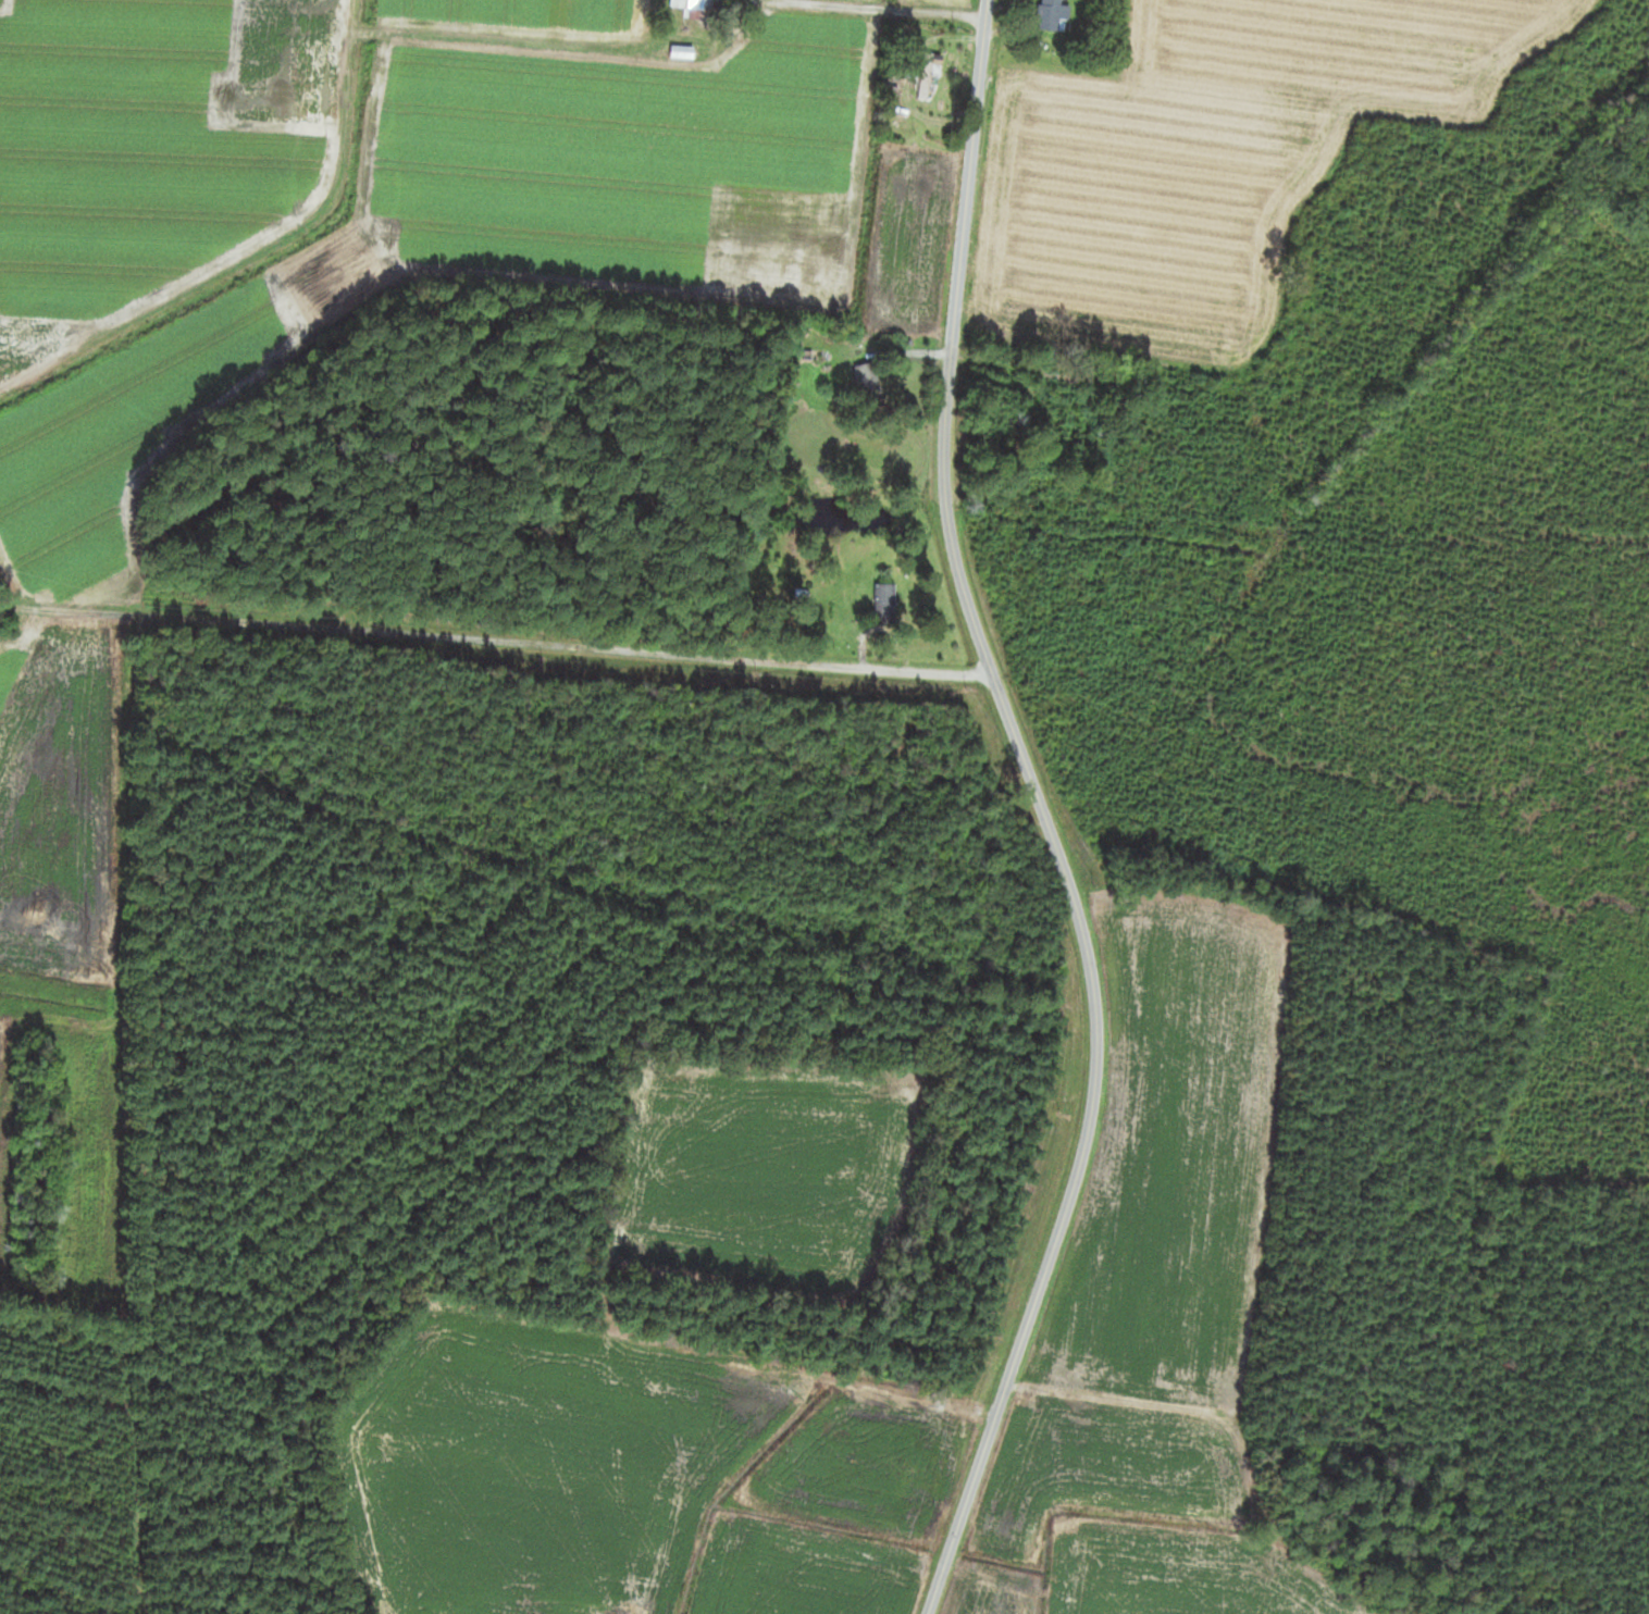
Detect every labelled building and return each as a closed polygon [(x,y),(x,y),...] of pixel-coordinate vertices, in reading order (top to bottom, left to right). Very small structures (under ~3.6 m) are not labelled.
[(685,8),(684,19),(712,21),(713,0),(671,0),(670,7),(685,8)] [(1040,31),(1062,31),(1062,0),(1040,0),(1040,31)] [(695,46),(672,46),(672,58),(695,58),(695,46)] [(917,99),(931,102),(935,76),(939,77),(942,60),(924,57),(917,99)] [(852,360),(872,407),(881,403),(861,357),(852,360)] [(876,585),(876,623),(896,623),(896,585),(876,585)]
